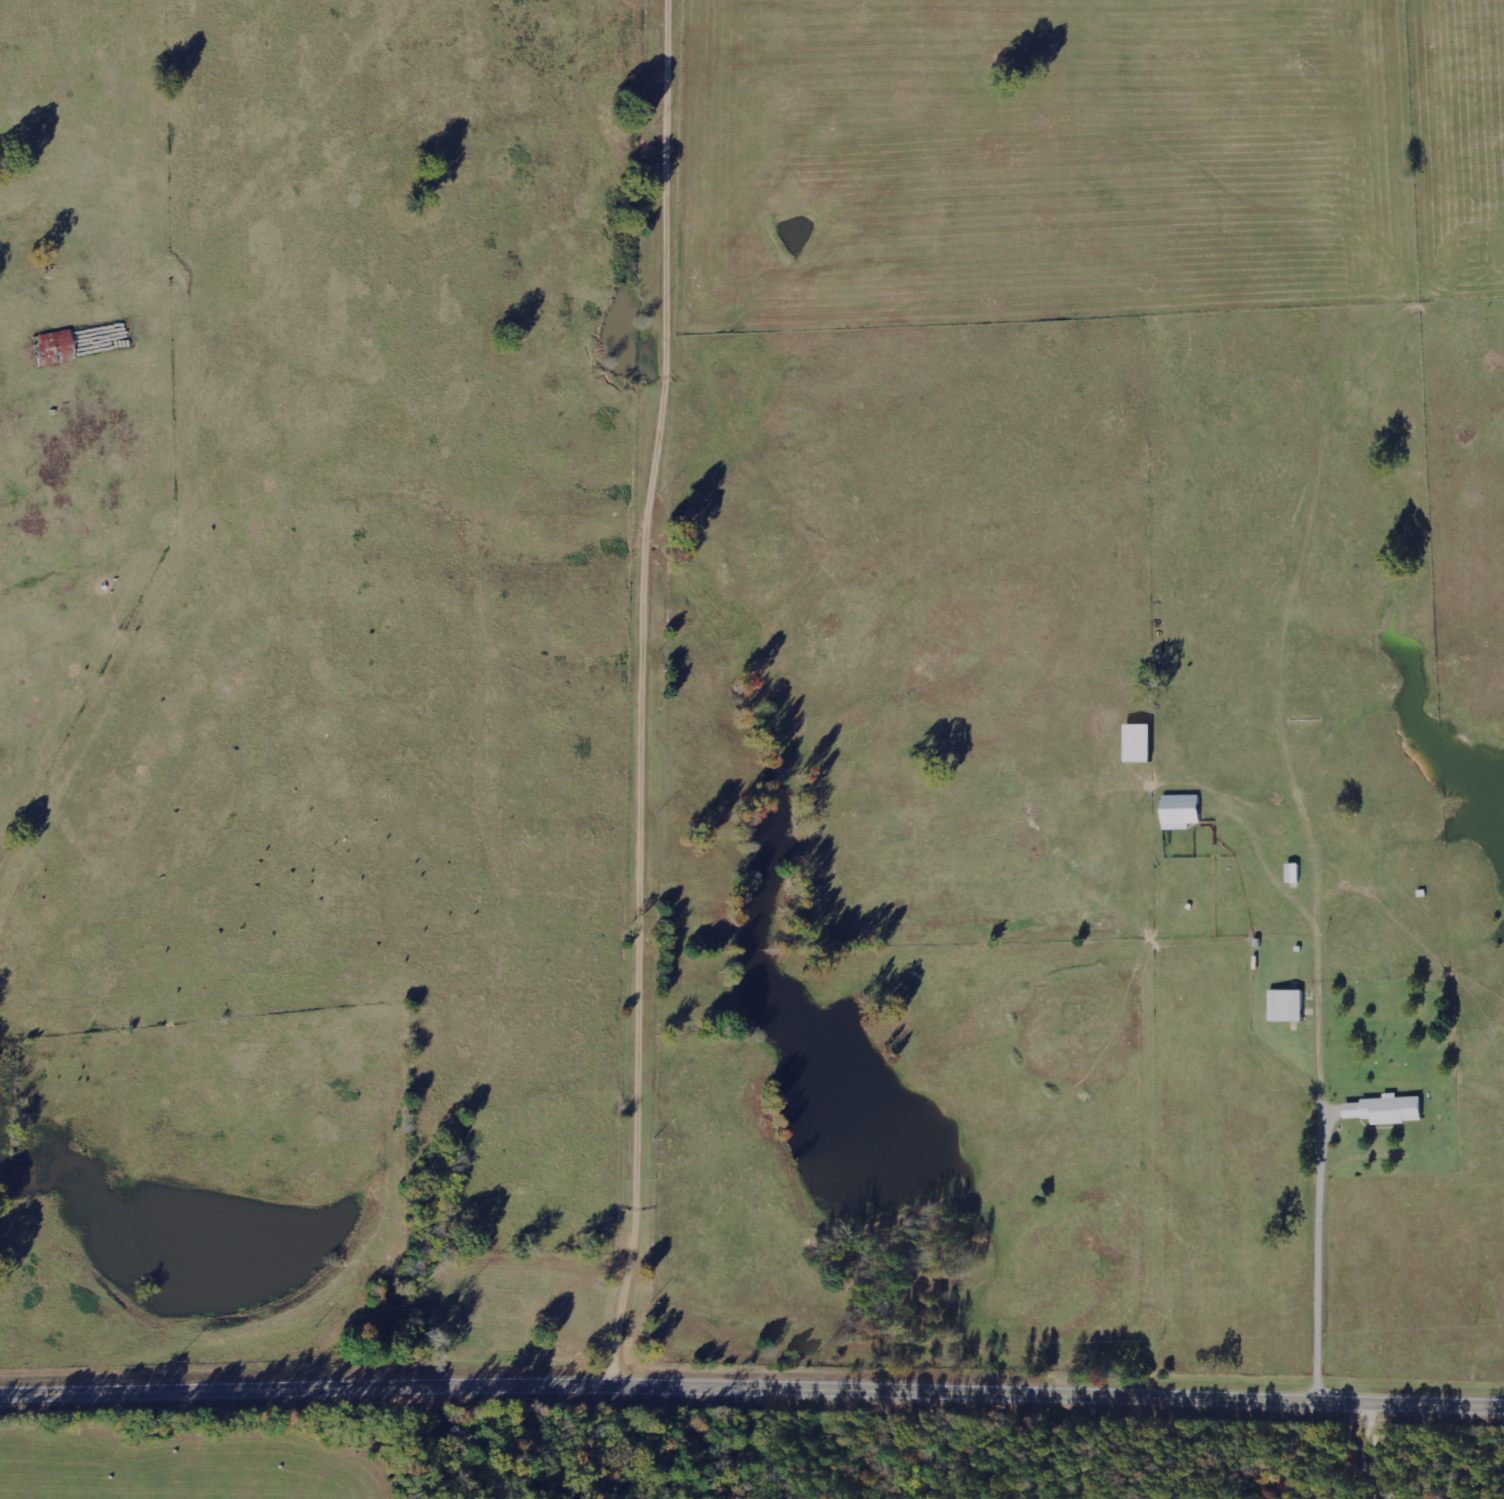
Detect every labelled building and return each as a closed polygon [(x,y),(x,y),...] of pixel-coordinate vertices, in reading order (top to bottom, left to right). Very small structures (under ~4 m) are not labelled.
[(34,334),(38,364),(74,360),(70,329),(34,334)] [(1155,762),(1155,724),(1130,724),(1129,762),(1155,762)] [(1203,794),(1165,795),(1166,829),(1191,829),(1191,824),(1203,824),(1203,794)] [(1306,990),(1272,991),(1272,1021),(1306,1021),(1306,990)] [(1365,1119),(1376,1119),(1376,1124),(1426,1122),(1425,1097),(1399,1097),(1399,1093),(1386,1093),(1386,1098),(1365,1099),(1365,1119)]
